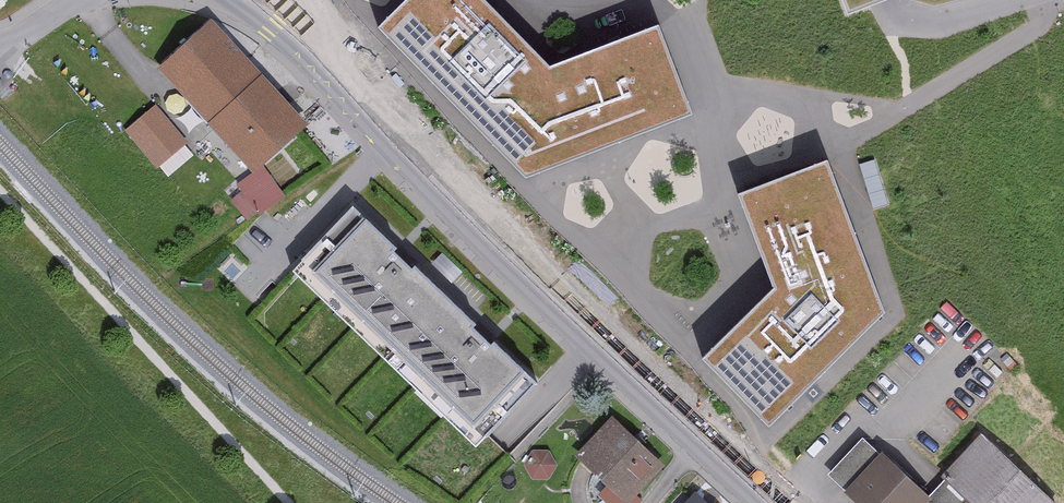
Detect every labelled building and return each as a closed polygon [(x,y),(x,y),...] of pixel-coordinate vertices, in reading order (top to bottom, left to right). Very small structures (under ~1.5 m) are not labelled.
[(552,58),(496,0),(403,0),(381,21),(383,28),(522,169),(696,111),(666,20),(552,58)] [(311,126),(216,24),(162,75),(256,176),(311,126)] [(186,147),(158,109),(125,134),(153,172),(186,147)] [(837,154),(742,184),(774,284),(703,352),(768,420),(886,308),(837,154)] [(350,200),(292,261),(478,439),(537,379),(350,200)] [(666,459),(613,416),(577,459),(631,502),(666,459)] [(863,502),(1052,502),(984,440),(933,495),(870,437),(834,476),(863,502)]
